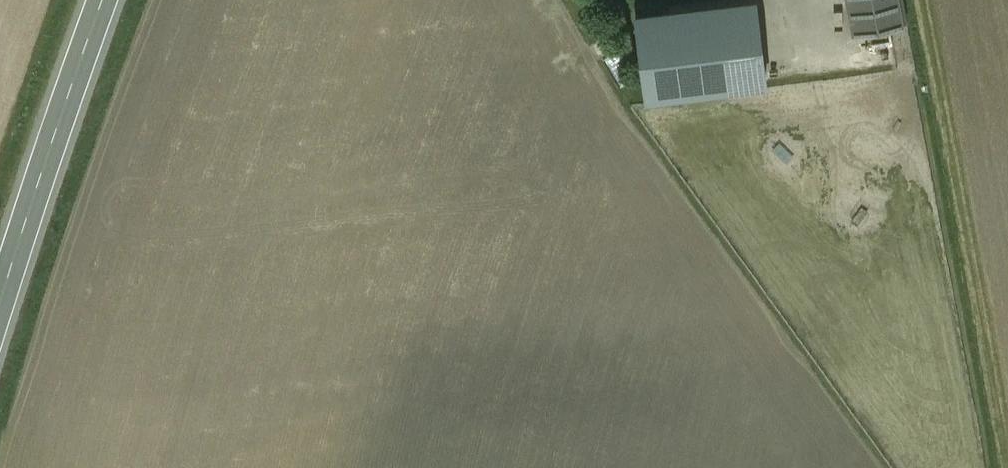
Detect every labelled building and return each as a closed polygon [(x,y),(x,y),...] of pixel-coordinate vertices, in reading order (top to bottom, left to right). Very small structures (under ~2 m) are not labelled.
[(635,11),(645,94),(765,79),(755,0),(721,0),(635,11)] [(854,30),(901,22),(897,0),(848,0),(854,30)]
